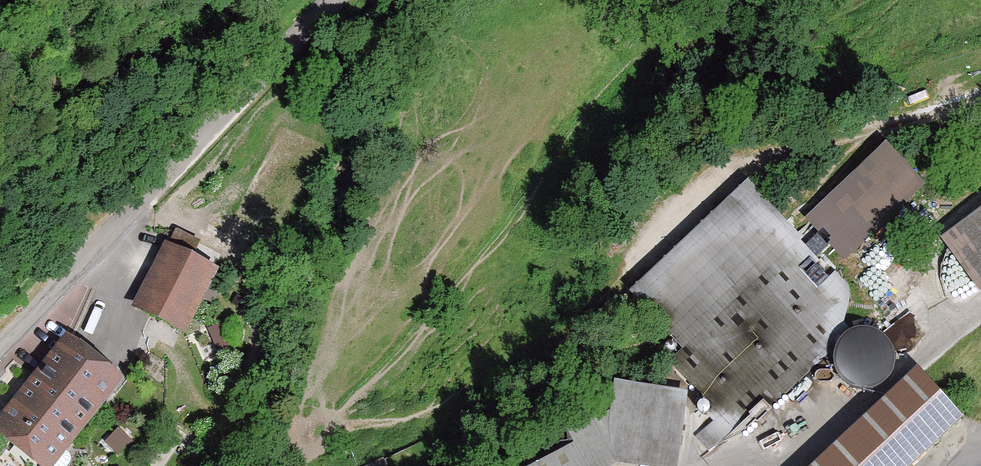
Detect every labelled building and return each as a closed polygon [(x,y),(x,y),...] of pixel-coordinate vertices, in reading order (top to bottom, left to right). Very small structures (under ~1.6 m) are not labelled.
[(885,142),(806,219),(846,260),(925,183),(885,142)] [(732,429),(740,436),(850,331),(842,324),(850,290),(748,184),(632,294),(683,349),(669,362),(713,408),(708,413),(715,420),(695,439),(708,452),(732,429)] [(980,291),(980,290),(980,213),(943,241),(980,291)] [(177,228),(172,244),(193,251),(198,235),(177,228)] [(219,271),(164,243),(131,306),(151,316),(187,334),(219,271)] [(838,373),(845,382),(855,388),(867,390),(878,388),(888,381),(894,371),(896,359),(893,348),(886,338),(876,332),(865,330),(853,333),(844,340),(837,350),(836,361),(838,373)] [(67,334),(0,418),(0,437),(36,465),(54,465),(123,379),(67,334)] [(961,417),(916,371),(816,465),(909,465),(961,417)] [(617,464),(630,465),(677,465),(687,393),(615,383),(611,412),(567,429),(573,442),(528,465),(614,465),(617,464)]
